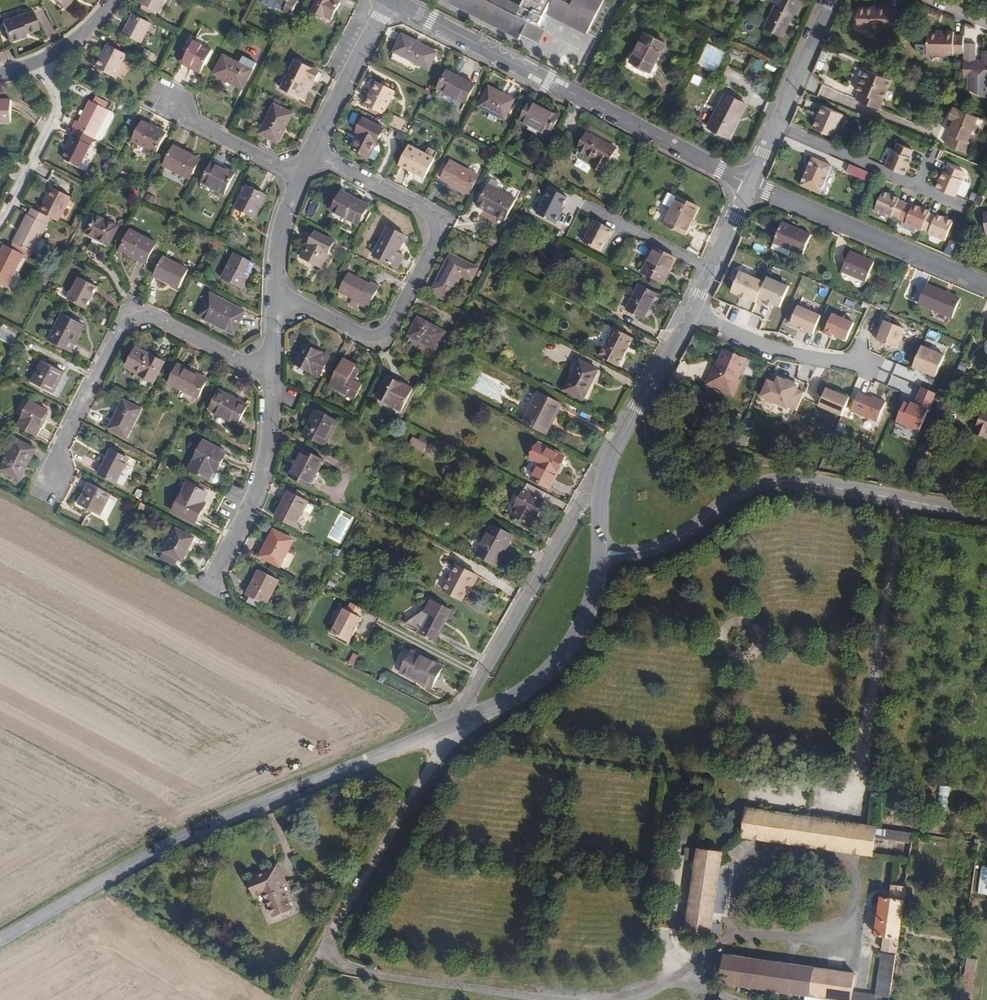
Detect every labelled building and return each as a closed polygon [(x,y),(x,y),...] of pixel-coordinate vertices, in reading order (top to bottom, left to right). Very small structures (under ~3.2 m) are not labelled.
[(70,0),(51,0),(65,13),(74,3),(70,0)] [(167,0),(143,0),(139,9),(158,19),(167,0)] [(264,0),(262,0),(260,5),(279,15),(282,9),(264,0)] [(287,0),(264,0),(282,9),(279,15),(287,19),(294,5),(286,2),(287,0)] [(518,11),(497,0),(447,0),(446,3),(505,32),(504,35),(518,42),(521,36),(535,43),(541,31),(538,30),(546,16),(584,36),(603,1),(601,0),(573,0),(572,0),(524,0),(518,11)] [(793,4),(786,0),(762,0),(761,1),(768,5),(758,24),(777,34),(793,4)] [(329,27),(337,11),(316,1),(307,20),(319,25),(320,23),(329,27)] [(843,6),(839,15),(845,16),(847,6),(843,6)] [(895,28),(895,9),(888,9),(887,7),(878,7),(878,8),(872,8),(871,7),(857,7),(857,29),(887,29),(888,28),(895,28)] [(41,31),(35,13),(4,23),(12,45),(23,41),(22,37),(41,31)] [(141,49),(152,29),(135,19),(124,40),(141,49)] [(171,23),(167,29),(175,34),(179,27),(171,23)] [(961,53),(961,37),(952,37),(951,32),(941,32),(941,34),(925,34),(925,55),(933,55),(945,55),(951,56),(951,53),(961,53)] [(429,68),(437,50),(405,34),(393,59),(412,69),(416,62),(429,68)] [(642,82),(661,46),(640,35),(625,63),(632,67),(628,74),(642,82)] [(185,57),(191,45),(183,41),(177,53),(185,57)] [(719,71),(727,50),(708,43),(700,63),(719,71)] [(198,76),(209,54),(191,45),(185,57),(182,63),(193,68),(191,72),(198,76)] [(117,85),(130,61),(110,51),(98,74),(117,85)] [(823,51),(820,59),(825,61),(828,54),(823,51)] [(980,52),(980,62),(961,62),(961,77),(986,78),(986,52),(980,52)] [(142,53),(139,58),(145,62),(148,56),(142,53)] [(193,68),(182,63),(180,61),(178,65),(191,72),(193,68)] [(238,94),(248,74),(234,68),(220,61),(211,80),(238,94)] [(248,74),(251,68),(238,61),(234,68),(248,74)] [(819,61),(816,68),(822,71),(825,64),(819,61)] [(311,84),(316,74),(293,63),(279,91),(295,100),(305,81),(311,84)] [(880,109),(892,81),(866,70),(862,79),(864,80),(859,92),(856,99),(880,109)] [(475,87),(448,73),(440,88),(467,102),(475,87)] [(382,117),(395,93),(377,83),(364,107),(382,117)] [(505,119),(515,99),(492,87),(482,107),(505,119)] [(729,137),(746,103),(726,92),(717,110),(705,104),(696,120),(729,137)] [(427,94),(420,108),(422,110),(426,112),(429,106),(425,104),(429,96),(427,94)] [(93,100),(90,106),(103,112),(106,107),(93,100)] [(73,124),(70,130),(72,131),(67,139),(71,141),(63,156),(60,162),(76,171),(91,142),(92,142),(106,114),(103,112),(90,106),(87,104),(75,125),(73,124)] [(14,107),(0,106),(0,129),(13,129),(14,107)] [(545,138),(554,120),(526,106),(517,123),(526,128),(524,131),(534,137),(536,133),(545,138)] [(832,137),(841,115),(821,107),(818,115),(821,116),(815,130),(832,137)] [(978,118),(954,107),(949,118),(953,119),(947,133),(949,134),(945,144),(969,154),(973,144),(968,142),(978,118)] [(284,134),(292,117),(273,108),(259,137),(275,145),(282,132),(284,134)] [(815,130),(821,116),(818,115),(812,129),(815,130)] [(981,117),(975,128),(981,131),(986,120),(981,117)] [(369,161),(383,132),(363,122),(357,135),(361,137),(353,153),(369,161)] [(414,122),(409,131),(416,135),(419,128),(418,127),(419,125),(414,122)] [(803,128),(791,122),(789,126),(802,131),(803,128)] [(151,157),(161,137),(136,124),(125,144),(151,157)] [(614,152),(584,137),(576,154),(578,154),(576,159),(577,162),(591,169),(590,171),(601,176),(614,152)] [(60,154),(63,156),(71,141),(67,139),(60,154)] [(908,157),(911,150),(897,143),(893,151),(891,150),(884,166),(903,175),(910,158),(908,157)] [(185,181),(195,161),(171,149),(161,169),(185,181)] [(422,182),(432,163),(407,151),(398,169),(422,182)] [(820,194),(832,167),(812,159),(800,185),(820,194)] [(868,183),(871,175),(850,165),(847,173),(868,183)] [(953,197),(961,180),(959,179),(962,172),(947,165),(944,173),(942,172),(935,189),(953,197)] [(465,198),(475,181),(446,166),(437,184),(465,198)] [(219,196),(230,175),(220,170),(218,173),(207,167),(198,186),(219,196)] [(251,219),(262,196),(245,188),(234,210),(251,219)] [(501,224),(512,203),(484,189),(474,209),(501,224)] [(546,191),(533,216),(552,226),(556,218),(555,217),(557,212),(563,200),(546,191)] [(58,228),(70,203),(51,193),(39,218),(49,223),(58,228)] [(355,226),(365,207),(338,193),(329,212),(355,226)] [(898,200),(881,193),(873,212),(889,219),(891,217),(903,222),(901,227),(915,234),(916,230),(920,232),(921,230),(928,233),(927,235),(943,242),(951,223),(935,216),(934,218),(928,215),(928,213),(911,206),(911,208),(897,202),(898,200)] [(687,233),(700,207),(679,197),(666,222),(687,233)] [(32,256),(49,223),(39,218),(32,214),(29,221),(25,219),(18,232),(23,235),(17,248),(32,256)] [(74,220),(69,231),(73,233),(78,223),(74,220)] [(107,250),(116,232),(92,220),(82,237),(107,250)] [(580,244),(597,253),(601,245),(604,240),(606,241),(611,232),(591,222),(580,244)] [(803,254),(811,235),(782,222),(775,241),(792,249),(803,254)] [(515,231),(511,238),(517,240),(520,234),(515,231)] [(17,248),(23,235),(18,232),(11,246),(17,248)] [(396,256),(403,241),(385,232),(371,258),(397,272),(403,260),(396,256)] [(144,264),(154,245),(129,234),(120,253),(144,264)] [(317,273),(330,247),(309,237),(296,263),(317,273)] [(490,237),(486,246),(493,250),(497,241),(490,237)] [(790,255),(792,249),(775,241),(772,247),(790,255)] [(670,271),(676,259),(657,249),(645,273),(661,281),(667,269),(670,271)] [(25,261),(7,251),(0,264),(0,290),(7,294),(25,261)] [(868,281),(876,262),(852,251),(844,270),(868,281)] [(240,289),(252,265),(234,256),(221,280),(240,289)] [(465,283),(471,271),(447,258),(429,293),(445,301),(457,279),(465,283)] [(179,290),(188,272),(164,260),(155,279),(179,290)] [(31,286),(42,291),(49,276),(38,270),(31,286)] [(473,278),(479,281),(482,275),(477,272),(473,278)] [(765,283),(741,272),(731,293),(757,305),(758,302),(773,309),(774,306),(781,309),(791,286),(768,276),(765,283)] [(365,310),(376,289),(369,285),(368,287),(344,275),(336,292),(358,303),(357,306),(365,310)] [(94,288),(75,278),(64,300),(82,310),(94,288)] [(953,318),(960,299),(927,284),(919,304),(953,318)] [(645,319),(657,294),(640,285),(627,310),(645,319)] [(231,338),(244,314),(207,295),(195,319),(231,338)] [(822,316),(799,306),(790,326),(813,336),(822,316)] [(855,322),(833,313),(825,334),(848,342),(855,322)] [(71,353),(84,327),(63,316),(50,342),(71,353)] [(443,335),(415,321),(406,340),(433,354),(443,335)] [(906,330),(885,321),(877,341),(897,350),(906,330)] [(626,351),(633,338),(618,330),(604,357),(624,367),(631,353),(626,351)] [(946,356),(923,346),(913,369),(936,379),(946,356)] [(734,398),(750,360),(721,348),(705,386),(734,398)] [(317,379),(327,361),(302,349),(293,367),(317,379)] [(151,385),(160,366),(132,352),(122,371),(151,385)] [(575,374),(582,360),(576,357),(569,371),(575,374)] [(593,384),(600,369),(582,360),(575,374),(568,389),(587,399),(595,384),(593,384)] [(52,394),(63,372),(40,361),(29,382),(52,394)] [(352,403),(360,387),(349,381),(353,374),(354,372),(341,365),(328,390),(352,403)] [(195,403),(204,385),(186,376),(187,373),(177,368),(166,389),(195,403)] [(799,385),(778,377),(776,382),(768,379),(760,399),(789,410),(799,385)] [(399,416),(409,397),(384,384),(374,403),(399,416)] [(851,397),(827,387),(819,407),(843,417),(851,397)] [(937,394),(922,388),(915,403),(912,402),(911,405),(905,402),(897,423),(921,433),(937,394)] [(563,404),(538,391),(521,422),(547,435),(563,404)] [(871,398),(859,393),(851,411),(878,423),(888,401),(872,395),(871,398)] [(234,426),(243,407),(217,394),(207,413),(234,426)] [(121,441),(135,412),(116,402),(101,431),(121,441)] [(38,426),(45,412),(28,403),(15,429),(34,439),(40,427),(38,426)] [(981,411),(983,406),(979,404),(976,412),(977,413),(971,428),(986,434),(986,414),(981,411)] [(321,451),(333,426),(311,415),(298,439),(321,451)] [(417,436),(414,441),(422,445),(424,440),(417,436)] [(409,438),(404,446),(419,454),(423,446),(422,445),(414,441),(409,438)] [(31,451),(12,441),(0,465),(0,474),(16,481),(31,451)] [(200,444),(186,473),(190,475),(205,483),(206,481),(214,485),(218,484),(221,480),(220,477),(215,474),(224,456),(200,444)] [(546,490),(561,461),(535,448),(528,462),(537,466),(530,480),(529,481),(546,490)] [(116,474),(123,460),(105,451),(93,474),(111,483),(112,482),(116,474)] [(308,492),(322,464),(300,454),(293,467),(296,468),(288,482),(308,492)] [(527,479),(530,480),(537,466),(528,462),(520,469),(522,477),(527,479)] [(118,485),(122,477),(116,474),(112,482),(118,485)] [(205,483),(190,475),(188,478),(205,487),(206,484),(205,483)] [(137,496),(141,488),(136,485),(132,493),(137,496)] [(527,525),(539,503),(537,502),(541,494),(524,485),(520,492),(516,500),(508,515),(527,525)] [(95,518),(106,496),(85,486),(74,507),(95,518)] [(199,506),(204,497),(184,486),(170,515),(194,526),(203,508),(199,506)] [(510,496),(516,500),(520,492),(514,489),(510,496)] [(291,530),(303,506),(284,497),(272,520),(291,530)] [(340,521),(336,526),(346,533),(350,528),(340,521)] [(493,566),(507,537),(485,526),(478,541),(470,537),(463,552),(493,566)] [(180,564),(192,540),(171,530),(156,558),(169,565),(172,560),(180,564)] [(276,570),(289,544),(272,535),(258,561),(276,570)] [(468,589),(474,577),(455,567),(441,591),(458,601),(466,588),(468,589)] [(262,610),(276,583),(258,573),(244,601),(246,602),(260,609),(262,610)] [(432,638),(447,611),(428,601),(422,612),(417,610),(401,622),(432,638)] [(260,609),(246,602),(243,608),(256,615),(260,609)] [(360,618),(343,609),(330,633),(348,642),(360,618)] [(429,689),(440,666),(410,651),(400,670),(413,677),(412,680),(429,689)] [(940,786),(934,822),(945,823),(951,787),(940,786)] [(877,841),(878,830),(745,811),(741,838),(874,858),(877,841)] [(878,830),(877,841),(910,845),(911,835),(878,830)] [(722,907),(724,890),(717,889),(721,854),(720,855),(697,852),(685,933),(710,936),(715,906),(722,907)] [(295,912),(284,887),(287,886),(279,867),(269,871),(271,874),(252,882),(259,898),(267,895),(277,919),(295,912)] [(896,954),(906,889),(891,887),(889,902),(879,900),(874,938),(883,940),(882,952),(896,954)] [(896,958),(881,955),(875,997),(868,996),(868,999),(890,999),(896,958)] [(813,999),(816,971),(725,958),(721,986),(813,999)] [(967,961),(961,999),(972,999),(977,962),(967,961)] [(857,977),(816,971),(813,999),(817,999),(868,999),(868,996),(854,994),(857,977)]
